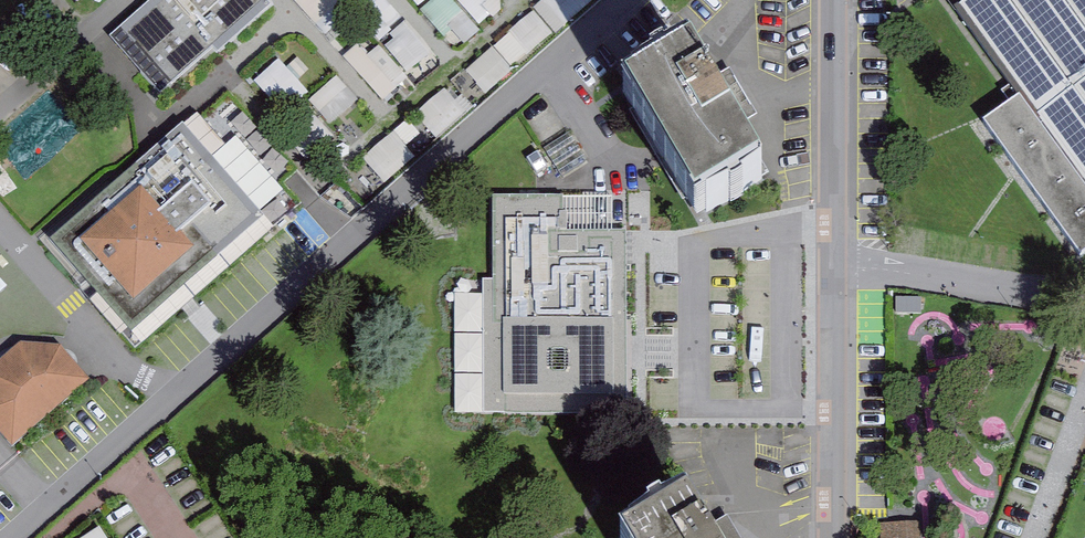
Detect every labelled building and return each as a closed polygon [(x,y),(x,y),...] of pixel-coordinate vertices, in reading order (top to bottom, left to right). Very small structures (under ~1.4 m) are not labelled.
[(109,34),(161,93),(213,48),(216,52),(271,3),(268,0),(147,0),(109,34)] [(344,58),(367,44),(340,0),(308,0),(344,58)] [(430,4),(458,42),(507,6),(503,0),(436,0),(430,4)] [(466,64),(487,90),(599,0),(545,0),(466,64)] [(1017,97),(983,121),(1081,256),(1084,253),(1084,0),(946,0),(1017,97)] [(290,114),(315,92),(285,57),(259,79),(290,114)] [(694,57),(620,101),(697,227),(771,182),(694,57)] [(314,99),(335,124),(364,101),(342,75),(314,99)] [(452,84),(423,111),(445,135),(474,108),(452,84)] [(214,115),(239,143),(260,125),(234,97),(214,115)] [(411,116),(370,161),(395,184),(436,139),(411,116)] [(183,122),(50,237),(132,330),(264,215),(183,122)] [(632,345),(630,196),(498,198),(501,419),(633,417),(632,345)] [(0,358),(0,433),(12,446),(89,378),(58,343),(20,341),(0,358)] [(630,537),(711,537),(688,502),(630,537)] [(104,525),(85,537),(113,537),(104,525)] [(881,537),(917,537),(917,525),(881,526),(881,537)]
